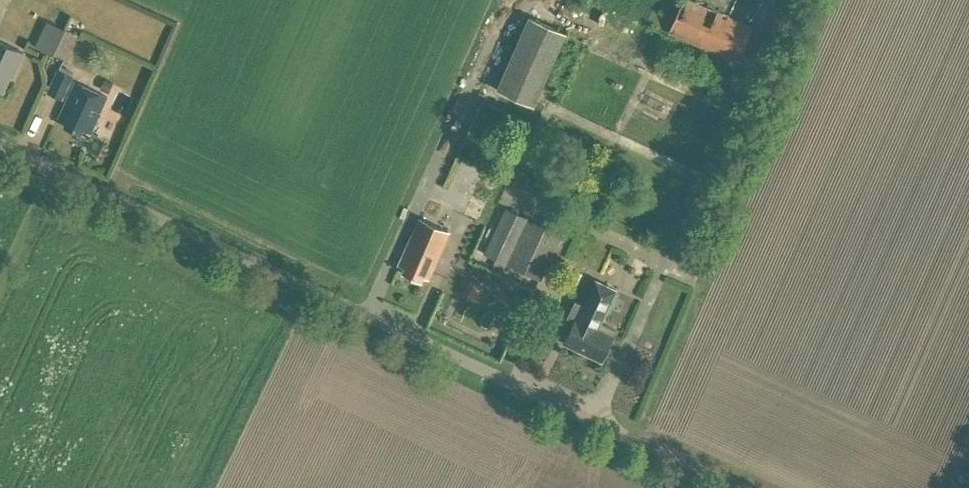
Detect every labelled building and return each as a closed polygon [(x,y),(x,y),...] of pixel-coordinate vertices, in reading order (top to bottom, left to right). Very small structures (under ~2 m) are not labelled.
[(688,0),(684,0),(670,33),(737,61),(752,27),(688,0)] [(38,42),(56,51),(70,25),(52,16),(38,42)] [(498,91),(533,108),(567,33),(529,17),(498,91)] [(68,27),(60,52),(76,57),(84,31),(68,27)] [(23,51),(0,40),(0,88),(6,76),(10,78),(23,51)] [(56,68),(45,90),(62,98),(72,76),(56,68)] [(105,79),(100,89),(109,93),(113,83),(105,79)] [(88,133),(104,96),(72,82),(55,118),(63,121),(61,126),(77,134),(79,129),(88,133)] [(485,253),(541,280),(562,235),(506,208),(485,253)] [(428,278),(450,231),(420,218),(399,264),(405,266),(403,272),(421,281),(423,275),(428,278)] [(567,332),(563,341),(601,359),(615,328),(597,320),(601,312),(603,313),(614,287),(594,278),(583,303),(584,304),(578,318),(568,313),(561,329),(567,332)] [(477,302),(483,288),(468,281),(462,295),(477,302)]
